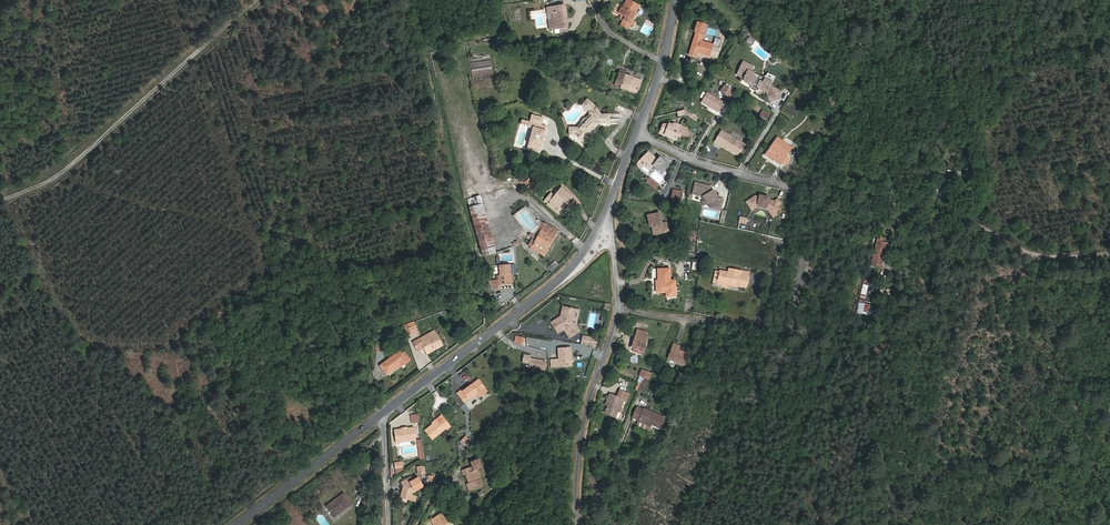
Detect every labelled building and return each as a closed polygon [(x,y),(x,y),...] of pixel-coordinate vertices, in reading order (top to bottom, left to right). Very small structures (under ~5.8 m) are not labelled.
[(619,15),(626,19),(624,22),(627,24),(631,26),(633,23),(630,21),(638,6),(628,0),(623,9),(622,9),(619,15)] [(568,35),(569,35),(568,14),(546,14),(545,20),(551,20),(551,26),(551,35),(561,35),(568,35)] [(706,33),(703,32),(706,22),(697,20),(694,29),(696,29),(689,52),(694,54),(696,47),(699,49),(698,52),(712,56),(712,54),(719,56),(722,47),(704,41),(706,33)] [(753,66),(744,61),(737,74),(744,78),(746,82),(751,85),(750,86),(756,89),(757,88),(767,93),(770,101),(780,97),(781,95),(779,90),(770,85),(772,81),(765,78),(763,82),(755,78),(754,73),(750,72),(753,66)] [(627,72),(621,70),(616,84),(622,86),(621,88),(637,94),(642,80),(626,75),(627,72)] [(721,91),(729,97),(733,91),(726,85),(721,91)] [(707,93),(701,103),(708,107),(714,97),(707,93)] [(724,103),(714,97),(708,107),(718,113),(724,103)] [(580,129),(571,129),(572,136),(577,136),(586,144),(591,139),(590,137),(600,124),(611,124),(611,115),(601,115),(599,110),(589,101),(583,108),(591,116),(592,117),(592,118),(581,130),(580,129)] [(542,128),(544,121),(531,117),(530,125),(537,127),(542,128)] [(529,150),(531,150),(537,127),(530,125),(522,123),(521,127),(533,131),(529,150)] [(678,125),(666,125),(663,135),(665,136),(665,135),(677,139),(678,135),(682,126),(678,125)] [(684,133),(687,135),(689,129),(682,126),(678,135),(682,137),(684,133)] [(542,128),(537,127),(531,150),(541,153),(547,129),(542,128)] [(721,132),(714,143),(738,158),(745,146),(721,132)] [(785,156),(788,152),(780,146),(782,142),(776,138),(766,153),(774,158),(784,165),(788,158),(785,156)] [(788,152),(790,147),(782,142),(780,146),(788,152)] [(657,161),(648,153),(637,167),(641,170),(643,167),(649,172),(653,167),(662,174),(668,167),(664,164),(665,163),(659,159),(657,161)] [(534,188),(538,184),(531,177),(527,182),(529,184),(534,188)] [(658,187),(647,178),(644,182),(655,191),(658,187)] [(708,186),(693,182),(691,193),(701,195),(707,203),(708,202),(711,206),(719,207),(721,197),(715,197),(708,186)] [(534,188),(529,184),(525,188),(530,193),(534,188)] [(550,193),(545,200),(558,210),(567,200),(570,202),(574,197),(562,187),(556,194),(554,197),(550,193)] [(678,203),(681,191),(673,190),(671,201),(678,203)] [(466,200),(482,257),(496,254),(480,196),(466,200)] [(756,196),(747,202),(752,209),(756,205),(764,207),(771,217),(780,211),(773,201),(769,200),(770,198),(760,196),(760,197),(756,196)] [(558,210),(561,213),(570,202),(567,200),(558,210)] [(651,221),(664,224),(663,214),(649,216),(649,221),(651,221)] [(671,234),(669,224),(664,224),(651,221),(652,227),(653,233),(665,231),(666,235),(671,234)] [(556,234),(559,230),(546,223),(533,246),(543,251),(554,232),(556,234)] [(543,251),(546,253),(556,234),(554,232),(543,251)] [(871,265),(882,267),(888,243),(881,242),(882,238),(878,237),(871,265)] [(548,268),(552,272),(560,264),(555,260),(548,268)] [(498,287),(507,286),(506,277),(510,277),(510,266),(498,267),(498,276),(496,276),(497,282),(491,282),(492,293),(498,292),(498,287)] [(656,279),(656,292),(671,292),(670,269),(658,269),(658,278),(656,279)] [(728,273),(719,271),(716,285),(723,287),(723,284),(729,286),(747,290),(749,278),(741,276),(742,272),(729,269),(728,273)] [(872,317),(875,306),(865,304),(870,281),(865,280),(857,313),(872,317)] [(573,326),(576,311),(564,309),(562,317),(560,319),(558,317),(550,322),(557,332),(562,328),(568,337),(576,331),(573,326)] [(418,331),(416,325),(409,327),(411,333),(418,331)] [(642,328),(639,336),(641,337),(638,346),(647,350),(652,338),(649,337),(651,332),(642,328)] [(430,341),(439,336),(436,332),(419,342),(420,343),(429,339),(430,341)] [(444,346),(439,336),(430,341),(429,339),(420,343),(419,342),(414,345),(418,352),(425,348),(427,352),(434,348),(436,351),(444,346)] [(384,342),(375,344),(376,353),(385,352),(384,342)] [(686,364),(690,354),(680,350),(681,345),(676,343),(670,358),(686,364)] [(567,347),(557,347),(558,356),(558,363),(568,363),(567,347)] [(407,356),(404,353),(397,358),(400,361),(407,356)] [(412,364),(407,356),(400,361),(397,358),(380,370),(388,380),(401,370),(398,367),(402,365),(404,368),(406,369),(412,364)] [(534,358),(533,366),(544,368),(545,360),(534,358)] [(478,395),(485,390),(479,382),(464,393),(469,399),(477,394),(478,395)] [(622,407),(625,399),(627,399),(629,393),(620,389),(617,395),(611,393),(608,400),(611,402),(607,413),(617,417),(620,410),(621,411),(623,407),(622,407)] [(469,399),(464,393),(463,391),(458,395),(464,403),(469,399)] [(646,411),(638,409),(635,418),(641,420),(640,421),(651,425),(652,423),(654,424),(663,427),(667,417),(646,409),(646,411)] [(450,426),(441,415),(438,418),(440,420),(447,429),(450,426)] [(426,431),(433,440),(447,429),(440,420),(434,424),(426,431)] [(652,423),(651,425),(640,421),(639,426),(652,431),(654,424),(652,423)] [(396,430),(396,443),(416,442),(416,429),(396,430)] [(461,476),(463,476),(466,485),(469,492),(478,489),(473,472),(479,470),(477,462),(468,465),(469,469),(459,472),(461,476)] [(423,487),(418,477),(413,480),(411,476),(401,482),(403,486),(400,498),(416,502),(417,497),(412,496),(412,492),(423,487)] [(342,493),(324,506),(333,517),(350,504),(342,493)] [(373,504),(366,498),(361,504),(367,510),(373,504)] [(439,515),(432,519),(435,524),(434,524),(446,524),(439,515)]
